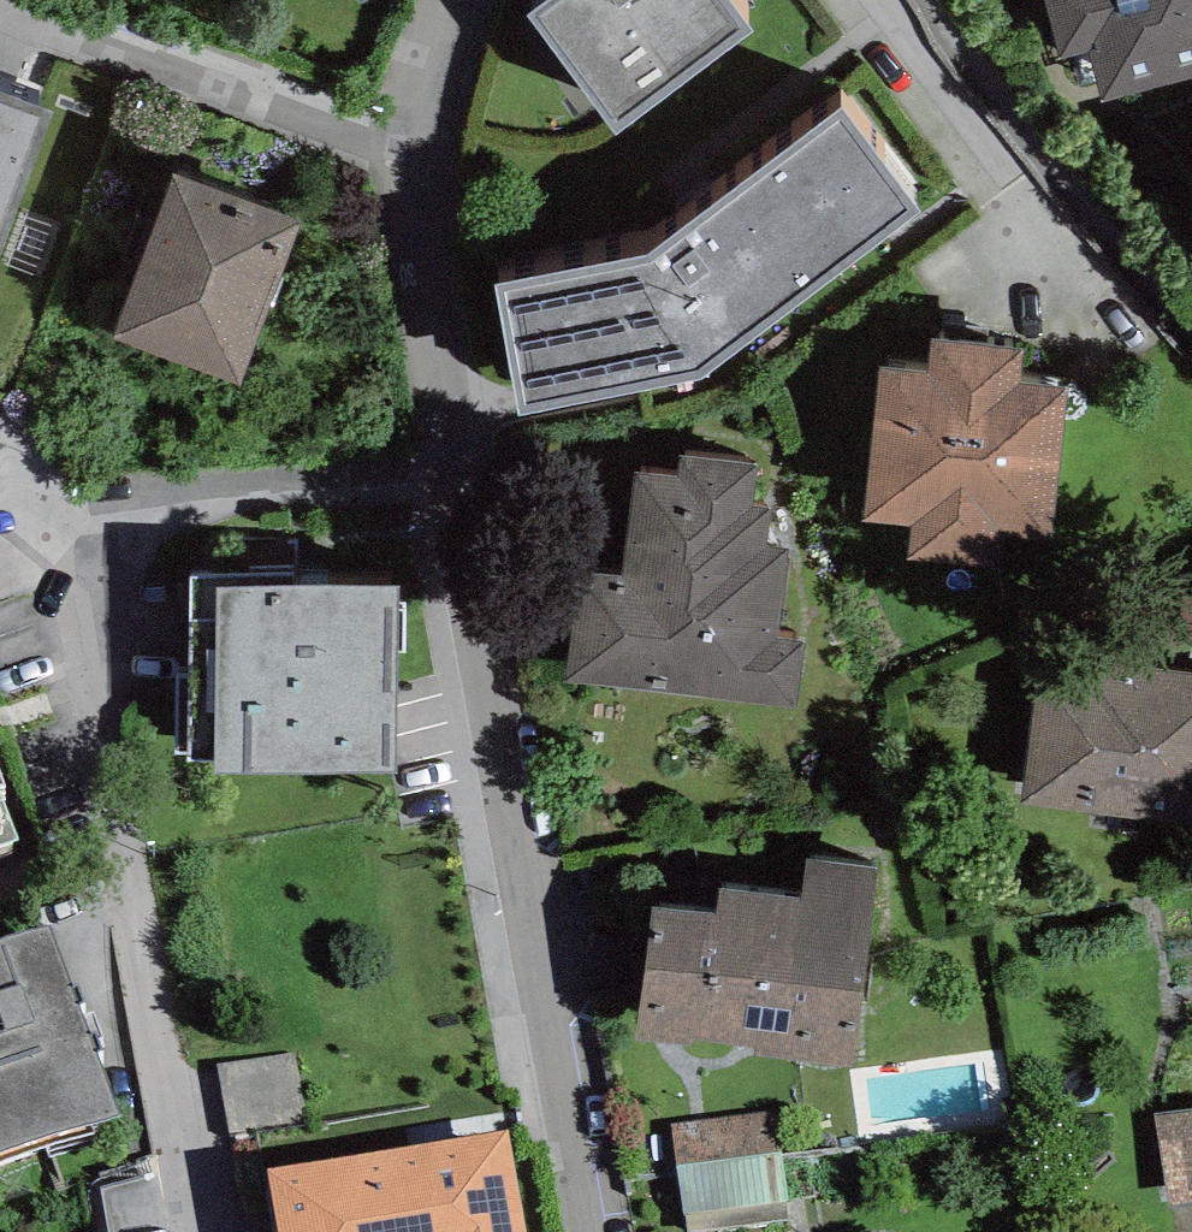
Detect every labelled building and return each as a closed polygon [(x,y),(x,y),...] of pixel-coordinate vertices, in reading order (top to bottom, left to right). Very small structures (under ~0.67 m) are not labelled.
[(727,0),(551,0),(528,17),(616,135),(752,34),(727,0)] [(1058,56),(1088,48),(1101,100),(1191,76),(1191,0),(1043,0),(1058,56)] [(0,93),(0,259),(54,114),(0,93)] [(922,221),(843,109),(648,254),(495,283),(520,418),(698,383),(922,221)] [(302,222),(172,174),(114,336),(240,384),(302,222)] [(1018,384),(1022,349),(930,340),(926,374),(878,369),(862,520),(908,525),(905,557),(997,567),(1001,535),(1050,541),(1067,390),(1018,384)] [(624,576),(578,571),(564,678),(798,708),(807,642),(778,638),(790,548),(768,545),(773,508),(754,505),(759,463),(681,453),(677,477),(637,472),(624,576)] [(294,578),(190,577),(189,763),(217,763),(217,772),(398,773),(399,586),(294,585),(294,578)] [(1039,651),(1019,799),(1191,823),(1191,672),(1039,651)] [(19,842),(0,790),(0,848),(19,842)] [(881,867),(809,858),(804,897),(720,886),(717,911),(654,903),(637,1038),(692,1045),(693,1037),(760,1045),(759,1053),(856,1065),(881,867)] [(0,941),(0,1157),(119,1115),(52,923),(0,941)] [(296,1053),(217,1066),(228,1133),(307,1120),(296,1053)] [(670,1124),(686,1231),(694,1231),(792,1218),(777,1109),(670,1124)] [(1159,1117),(1171,1204),(1191,1201),(1191,1112),(1159,1117)] [(268,1170),(278,1231),(525,1231),(507,1128),(268,1170)]
